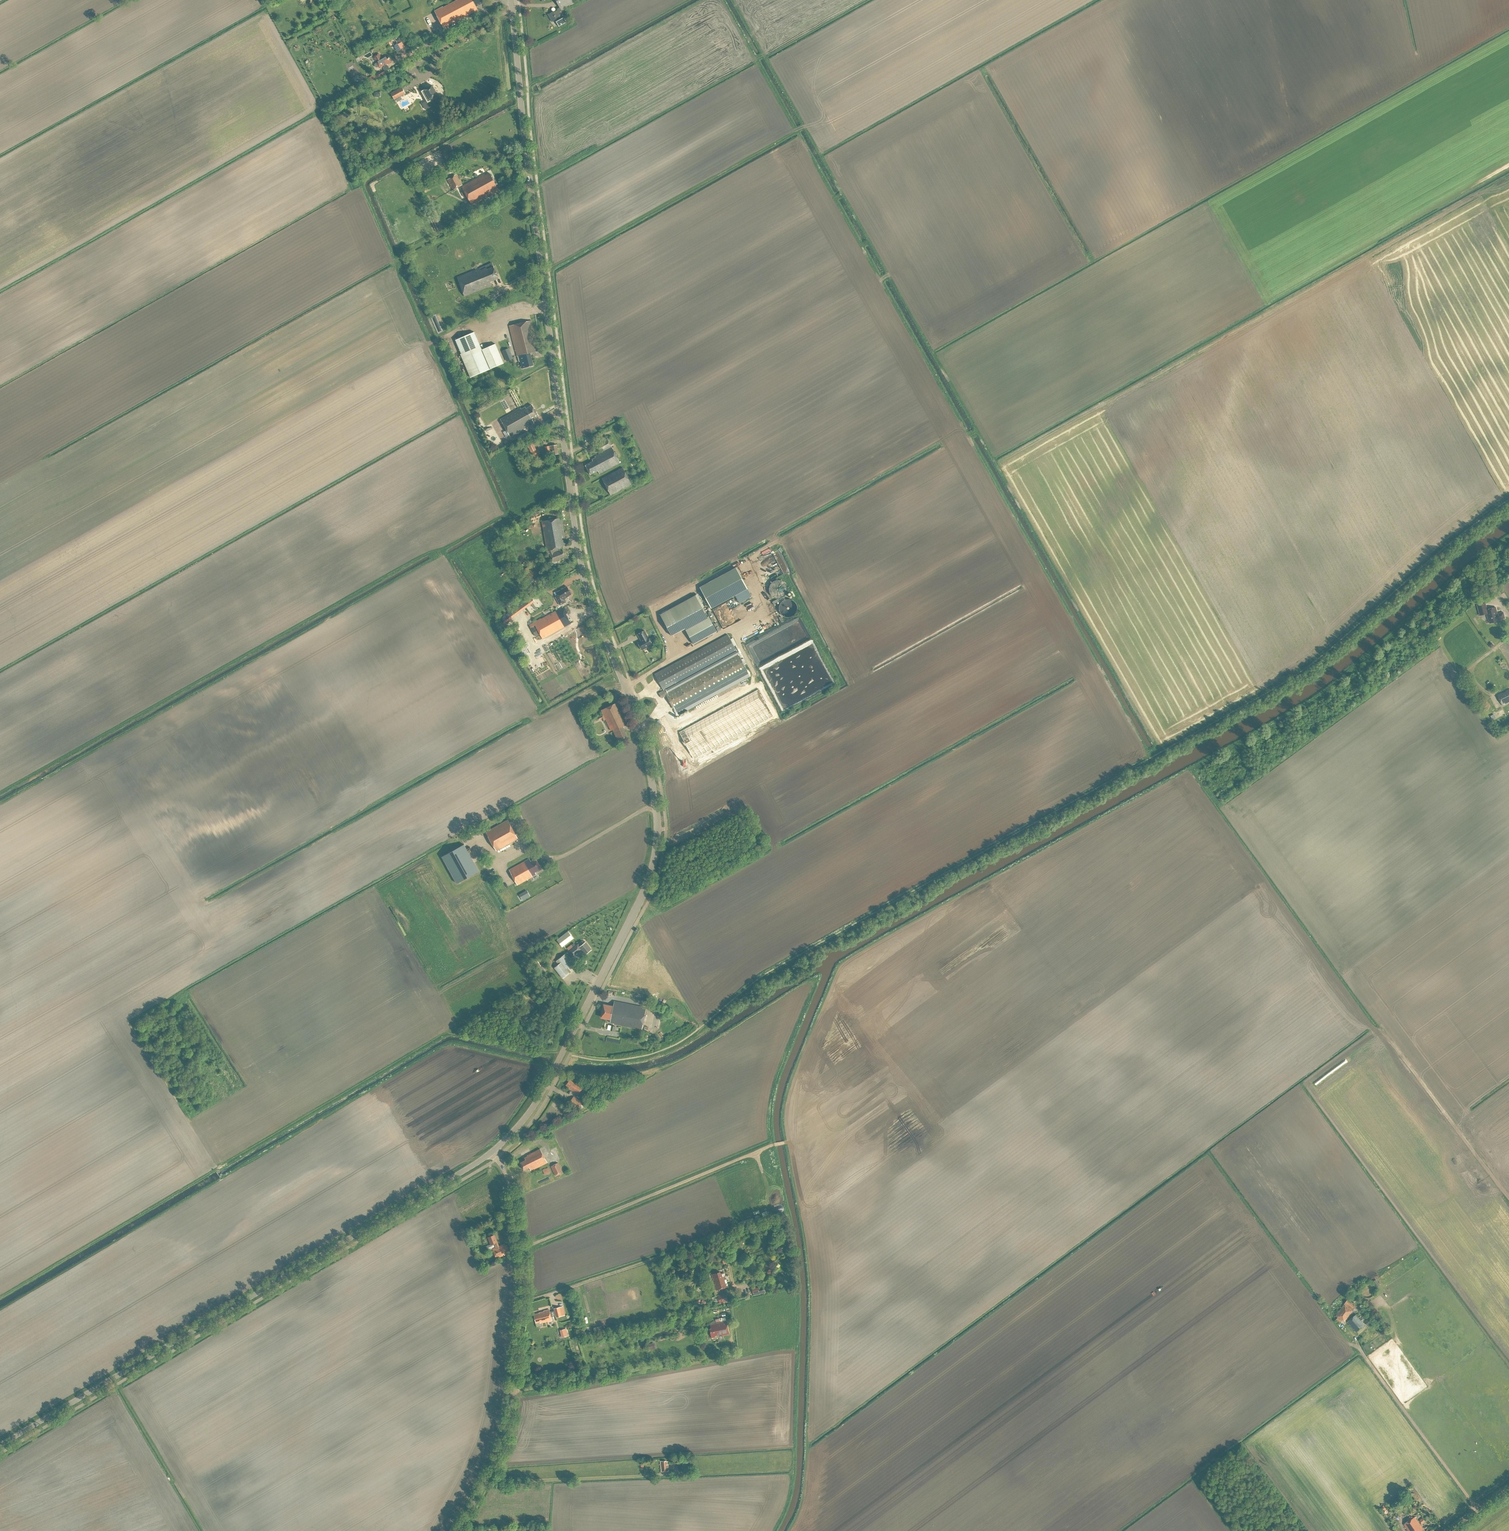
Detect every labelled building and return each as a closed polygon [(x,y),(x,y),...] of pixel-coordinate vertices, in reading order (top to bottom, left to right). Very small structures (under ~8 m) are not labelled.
[(434,11),(443,28),(476,11),(476,8),(485,2),(484,0),(458,0),(443,8),(443,7),(434,11)] [(579,0),(555,0),(560,8),(557,10),(558,11),(554,13),(553,13),(548,15),(553,22),(555,21),(559,28),(567,23),(564,18),(562,18),(559,13),(562,11),(561,10),(579,0)] [(398,51),(405,47),(400,39),(396,41),(398,44),(395,46),(398,51)] [(379,54),(373,57),(377,63),(376,63),(376,64),(375,64),(375,65),(375,66),(375,67),(376,67),(376,68),(377,68),(378,68),(379,68),(379,67),(380,68),(391,62),(388,56),(387,57),(386,55),(381,58),(379,54)] [(366,85),(377,78),(375,74),(364,81),(366,85)] [(430,100),(438,96),(432,85),(425,89),(424,88),(420,90),(428,103),(431,102),(430,100)] [(395,100),(406,94),(402,87),(391,93),(395,100)] [(472,205),(498,190),(489,173),(485,175),(485,174),(461,186),(472,205)] [(447,180),(453,191),(462,186),(457,175),(447,180)] [(491,281),(498,278),(494,267),(487,270),(487,268),(481,270),(480,269),(476,271),(475,269),(457,277),(464,296),(492,285),(491,281)] [(530,353),(539,350),(531,320),(508,326),(515,351),(516,350),(517,356),(519,356),(522,369),(533,366),(530,353)] [(490,369),(481,350),(474,332),(455,340),(471,377),(490,369)] [(495,344),(481,350),(490,369),(503,363),(495,344)] [(507,362),(513,359),(509,348),(502,351),(507,362)] [(532,420),(538,416),(532,405),(526,409),(525,407),(521,409),(521,408),(501,420),(510,437),(534,423),(532,420)] [(599,474),(620,463),(607,439),(596,445),(601,454),(595,457),(596,458),(592,460),(592,462),(585,466),(590,475),(597,471),(599,474)] [(532,442),(527,444),(531,453),(532,452),(536,450),(532,442)] [(550,456),(559,454),(557,445),(545,447),(546,455),(550,454),(550,456)] [(541,454),(538,449),(536,450),(532,452),(535,457),(541,454)] [(610,496),(631,485),(622,468),(602,479),(610,496)] [(565,544),(566,544),(561,518),(542,521),(544,532),(547,550),(547,551),(548,550),(553,562),(561,559),(560,559),(565,557),(563,551),(558,553),(557,551),(555,552),(554,549),(561,548),(565,544)] [(534,576),(530,567),(522,571),(526,580),(534,576)] [(747,588),(736,568),(700,587),(711,608),(747,588)] [(769,587),(769,589),(769,591),(769,593),(770,594),(771,595),(773,597),(774,598),(776,598),(777,599),(779,599),(781,598),(782,598),(784,597),(785,595),(786,594),(787,593),(787,591),(788,589),(787,588),(787,586),(786,584),(785,583),(784,582),(782,581),(781,580),(779,580),(777,580),(776,580),(774,581),(773,582),(771,583),(770,584),(769,586),(769,587)] [(555,598),(560,606),(566,602),(564,599),(568,597),(567,597),(571,595),(570,594),(571,593),(570,591),(569,591),(566,587),(556,593),(558,596),(555,598)] [(523,602),(526,607),(535,601),(531,596),(523,602)] [(779,607),(779,608),(779,610),(779,612),(780,613),(781,614),(783,616),(784,617),(786,617),(787,617),(789,617),(791,617),(792,617),(794,616),(795,614),(796,613),(797,612),(797,610),(797,608),(797,607),(797,605),(796,603),(795,602),(794,601),(792,600),(791,599),(789,599),(787,599),(786,599),(784,600),(783,601),(781,602),(780,603),(779,605),(779,607)] [(1491,623),(1499,620),(1499,619),(1505,618),(1504,612),(1499,613),(1500,614),(1498,614),(1496,607),(1487,609),(1486,603),(1486,602),(1478,604),(1481,615),(1487,613),(1489,619),(1490,619),(1491,623)] [(570,624),(571,624),(566,615),(568,614),(565,608),(559,611),(558,610),(541,620),(534,623),(543,639),(570,624)] [(669,610),(660,615),(671,636),(680,631),(669,610)] [(693,644),(717,632),(709,617),(685,630),(693,644)] [(647,637),(644,631),(637,635),(641,642),(637,644),(641,651),(652,645),(648,637),(647,637)] [(747,671),(738,654),(666,694),(664,691),(737,651),(727,635),(655,674),(664,691),(659,693),(661,698),(667,696),(674,710),(685,704),(747,671)] [(677,715),(750,676),(747,671),(685,704),(674,710),(677,715)] [(773,715),(768,705),(762,695),(759,689),(679,732),(694,758),(773,715)] [(1497,695),(1502,705),(1508,702),(1508,689),(1497,695)] [(1484,709),(1491,706),(1486,697),(1479,700),(1484,709)] [(623,728),(628,725),(617,703),(601,711),(611,731),(613,730),(618,741),(627,737),(623,728)] [(497,851),(519,839),(508,819),(486,832),(497,851)] [(479,871),(464,845),(443,857),(457,883),(479,871)] [(529,859),(509,870),(517,885),(533,877),(532,876),(536,874),(535,872),(541,869),(536,859),(531,861),(529,859)] [(519,894),(523,900),(531,896),(527,890),(519,894)] [(574,939),(569,932),(557,940),(563,947),(574,939)] [(585,954),(591,950),(585,942),(584,943),(583,941),(570,951),(569,951),(567,953),(571,958),(582,950),(585,954)] [(561,963),(555,968),(562,978),(570,973),(569,972),(570,972),(568,969),(573,964),(566,954),(558,960),(561,963)] [(545,971),(548,970),(540,958),(534,962),(537,968),(541,966),(542,966),(545,971)] [(521,1004),(532,995),(529,991),(518,1000),(521,1004)] [(642,1030),(646,1008),(614,1001),(613,1007),(604,1005),(601,1018),(610,1019),(610,1023),(613,1023),(613,1024),(642,1030)] [(522,1010),(517,1004),(510,1011),(515,1016),(522,1010)] [(522,1023),(530,1015),(525,1011),(518,1018),(522,1023)] [(569,1088),(578,1094),(583,1087),(576,1082),(576,1083),(570,1079),(566,1085),(569,1087),(569,1088)] [(582,1102),(574,1096),(570,1101),(579,1107),(582,1102)] [(531,1171),(547,1163),(540,1150),(528,1156),(528,1157),(524,1159),(525,1161),(520,1163),(524,1171),(529,1168),(531,1171)] [(555,1175),(563,1172),(559,1163),(551,1166),(555,1175)] [(488,1237),(491,1244),(486,1246),(488,1250),(492,1249),(496,1258),(503,1256),(502,1255),(506,1253),(507,1253),(510,1252),(507,1244),(505,1245),(505,1243),(499,1246),(498,1242),(495,1234),(488,1237)] [(716,1290),(727,1287),(723,1274),(720,1275),(719,1272),(712,1275),(713,1280),(713,1281),(716,1290)] [(721,1294),(717,1295),(720,1303),(728,1301),(726,1293),(722,1294),(722,1295),(721,1295),(721,1294)] [(1346,1321),(1356,1306),(1348,1300),(1338,1313),(1336,1316),(1338,1317),(1336,1320),(1340,1323),(1343,1319),(1346,1321)] [(561,1306),(554,1308),(556,1317),(563,1315),(561,1306)] [(551,1321),(549,1310),(543,1311),(544,1312),(539,1313),(534,1315),(536,1323),(540,1322),(540,1323),(551,1321)] [(1359,1318),(1356,1315),(1347,1322),(1356,1332),(1364,1325),(1361,1321),(1363,1319),(1361,1316),(1359,1318)] [(721,1336),(729,1334),(726,1322),(710,1325),(711,1329),(709,1329),(711,1338),(715,1337),(715,1336),(721,1334),(721,1336)] [(682,1459),(683,1468),(690,1467),(690,1459),(682,1459)] [(661,1471),(669,1471),(668,1461),(666,1461),(660,1461),(661,1471)] [(1421,1530),(1423,1529),(1415,1517),(1413,1518),(1412,1516),(1411,1517),(1410,1516),(1408,1517),(1410,1520),(1404,1524),(1408,1530),(1421,1530)]
